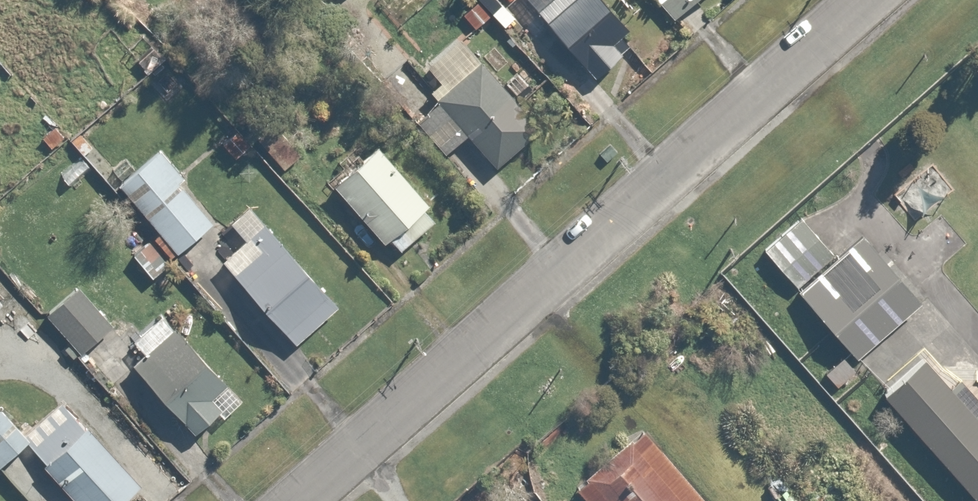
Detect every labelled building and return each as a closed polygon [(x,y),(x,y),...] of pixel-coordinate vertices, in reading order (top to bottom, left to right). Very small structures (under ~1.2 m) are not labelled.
[(607,0),(480,0),(534,56),(556,35),(594,75),(629,42),(618,31),(627,22),(607,0)] [(670,16),(688,0),(655,0),(670,16)] [(538,127),(455,31),(420,61),(435,78),(426,86),(432,93),(410,112),(441,148),(463,129),(494,165),(538,127)] [(372,138),(325,177),(378,241),(385,236),(394,246),(429,217),(420,207),(426,202),(372,138)] [(183,174),(158,144),(115,180),(173,249),(209,219),(176,180),(183,174)] [(335,304),(245,200),(225,217),(243,239),(223,256),(294,339),(335,304)] [(826,265),(793,227),(761,255),(795,293),(826,265)] [(917,305),(857,238),(795,293),(854,360),(917,305)] [(79,348),(109,321),(75,284),(46,311),(79,348)] [(140,351),(128,362),(190,429),(213,408),(221,417),(242,398),(162,308),(129,338),(140,351)] [(926,347),(875,392),(972,500),(977,500),(977,405),(926,347)] [(20,434),(24,438),(80,500),(117,500),(138,482),(62,397),(23,432),(20,434)] [(20,434),(23,432),(0,406),(0,459),(24,438),(20,434)] [(639,426),(571,485),(585,500),(705,500),(639,426)]
